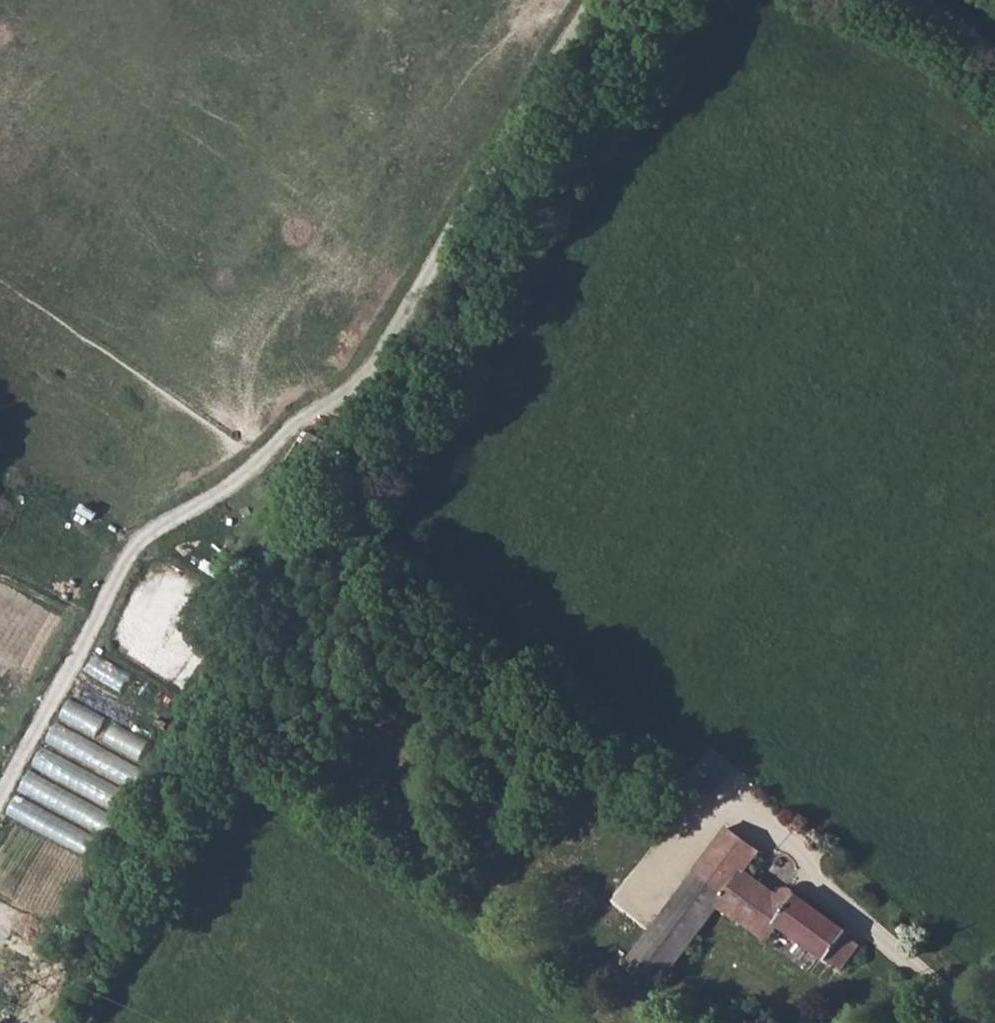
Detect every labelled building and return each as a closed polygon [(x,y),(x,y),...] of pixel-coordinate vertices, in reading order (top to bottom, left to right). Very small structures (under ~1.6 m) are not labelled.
[(845,973),(864,947),(793,893),(795,887),(788,883),(774,897),(762,889),(765,882),(747,868),(757,851),(727,828),(629,967),(659,990),(717,908),(729,916),(743,897),(765,914),(784,927),(845,973)] [(743,897),(729,916),(751,932),(765,914),(743,897)] [(765,914),(751,932),(770,945),(784,927),(765,914)]
